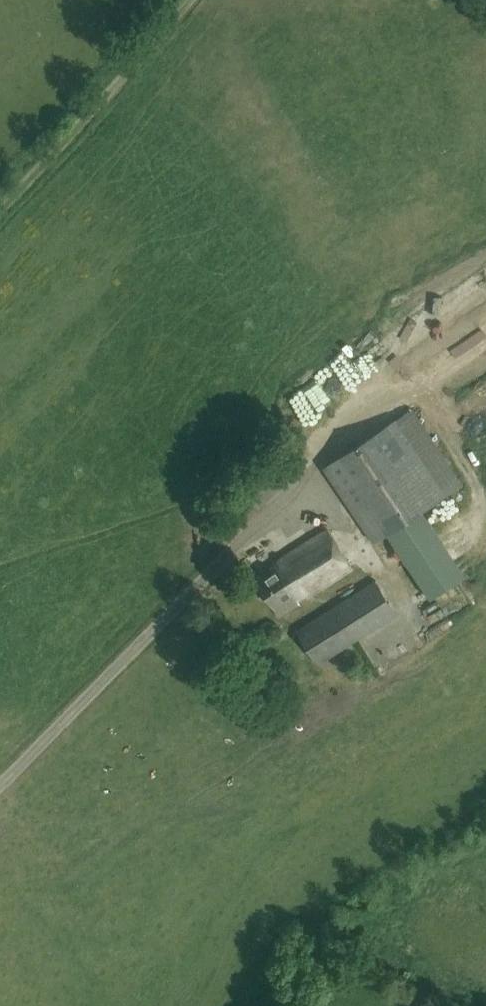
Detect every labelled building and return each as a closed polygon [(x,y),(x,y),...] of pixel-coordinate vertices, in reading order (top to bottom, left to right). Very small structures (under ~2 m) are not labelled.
[(463,483),(413,408),(325,467),(374,542),(387,533),(431,598),(465,576),(422,510),(463,483)] [(290,556),(256,577),(280,616),(300,603),(298,599),(308,593),(309,595),(352,567),(328,529),(289,554),(290,556)] [(375,579),(297,629),(318,662),(396,612),(375,579)] [(459,586),(438,598),(447,614),(468,602),(459,586)]
